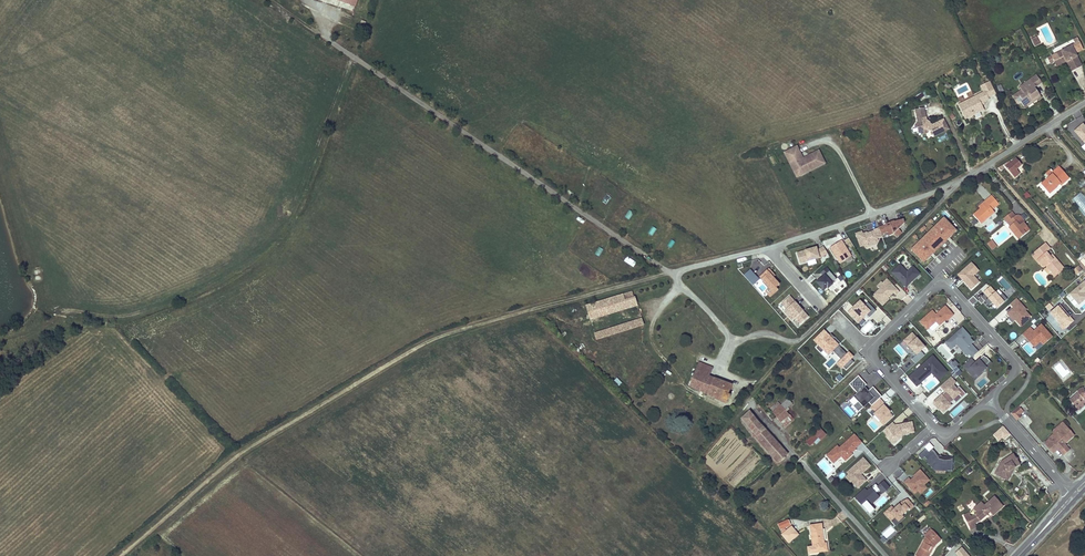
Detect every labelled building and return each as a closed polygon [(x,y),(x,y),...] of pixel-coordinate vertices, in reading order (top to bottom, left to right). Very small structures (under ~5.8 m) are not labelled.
[(1066,49),(1051,57),(1057,69),(1068,64),(1069,65),(1071,64),(1074,71),(1082,67),(1075,53),(1083,49),(1079,43),(1066,49)] [(1049,53),(1051,57),(1066,49),(1064,45),(1049,53)] [(1040,97),(1034,88),(1041,83),(1036,75),(1030,79),(1023,84),(1024,85),(1019,88),(1020,90),(1021,91),(1023,94),(1019,97),(1014,101),(1017,105),(1020,102),(1023,106),(1026,104),(1035,98),(1036,100),(1040,97)] [(990,82),(982,86),(981,87),(983,93),(985,92),(988,98),(996,94),(990,82)] [(1021,91),(1020,90),(1011,96),(1014,101),(1019,97),(1023,94),(1021,91)] [(980,94),(977,96),(980,103),(984,102),(988,99),(988,98),(985,92),(983,93),(980,94)] [(957,105),(964,120),(984,111),(980,103),(977,96),(972,98),(972,99),(971,103),(964,106),(963,103),(957,105)] [(972,98),(963,103),(964,106),(971,103),(972,99),(972,98)] [(923,107),(914,109),(916,121),(914,125),(917,127),(917,131),(921,134),(926,133),(928,130),(931,131),(933,136),(948,129),(943,119),(931,125),(928,123),(925,120),(923,107)] [(1074,132),(1084,144),(1084,126),(1083,124),(1074,132)] [(910,128),(911,132),(913,133),(915,133),(921,137),(926,136),(928,139),(933,136),(931,131),(928,130),(926,133),(921,134),(917,131),(917,127),(914,125),(913,125),(910,128)] [(796,146),(783,153),(791,168),(796,166),(800,173),(806,169),(807,171),(823,163),(817,151),(808,156),(809,158),(804,161),(803,160),(802,159),(799,153),(797,149),(796,146)] [(1011,164),(1006,168),(1014,178),(1019,174),(1016,170),(1021,165),(1016,159),(1011,164)] [(796,166),(791,168),(796,177),(807,171),(806,169),(800,173),(796,166)] [(1054,173),(1046,180),(1041,184),(1049,194),(1055,189),(1053,187),(1058,183),(1060,184),(1061,185),(1068,179),(1058,167),(1053,172),(1054,173)] [(1044,179),(1046,180),(1054,173),(1053,172),(1051,170),(1044,176),(1045,178),(1044,179)] [(1032,196),(1028,191),(1023,195),(1026,200),(1032,196)] [(602,202),(607,205),(611,197),(607,194),(602,202)] [(986,204),(980,209),(973,215),(981,224),(994,212),(992,210),(999,204),(992,196),(985,202),(986,204)] [(976,205),(980,209),(986,204),(983,200),(976,205)] [(625,217),(629,220),(634,213),(629,210),(625,217)] [(1029,231),(1023,223),(1024,222),(1017,214),(1015,216),(1011,212),(1003,219),(1010,227),(1020,238),(1029,231)] [(957,231),(944,218),(912,250),(925,263),(957,231)] [(904,220),(897,221),(890,224),(894,233),(894,235),(896,234),(899,237),(903,233),(908,228),(905,225),(904,220)] [(890,224),(880,227),(883,236),(884,236),(889,235),(889,236),(894,235),(894,233),(890,224)] [(647,233),(652,236),(657,229),(652,226),(647,233)] [(877,243),(879,240),(878,238),(883,236),(880,227),(875,229),(875,230),(868,233),(868,232),(864,233),(863,231),(857,233),(861,246),(865,244),(866,247),(877,243)] [(1020,238),(1010,227),(1008,228),(1018,240),(1020,238)] [(823,242),(826,249),(832,246),(829,239),(823,242)] [(842,241),(830,248),(839,264),(851,258),(842,241)] [(990,244),(989,243),(988,244),(993,250),(994,249),(993,248),(996,245),(993,241),(990,244)] [(1034,252),(1036,255),(1039,258),(1037,260),(1040,263),(1044,267),(1046,266),(1055,277),(1064,269),(1054,258),(1052,260),(1050,257),(1046,252),(1050,249),(1045,243),(1034,252)] [(824,246),(817,250),(816,247),(797,252),(800,264),(819,259),(820,259),(828,254),(824,246)] [(595,255),(590,261),(594,265),(599,258),(595,255)] [(634,267),(637,262),(627,257),(624,262),(634,267)] [(981,271),(972,262),(957,276),(972,291),(981,283),(975,277),(981,271)] [(906,270),(899,263),(890,273),(905,289),(920,275),(911,266),(906,270)] [(1082,270),(1078,266),(1073,270),(1077,275),(1082,270)] [(823,276),(817,281),(826,290),(828,288),(830,291),(835,287),(832,284),(838,280),(829,270),(827,268),(821,273),(823,276)] [(750,269),(744,274),(753,285),(759,279),(750,269)] [(766,285),(770,289),(768,291),(770,293),(772,291),(774,292),(781,286),(774,278),(776,276),(769,269),(760,277),(766,285)] [(898,290),(884,277),(879,280),(875,284),(878,287),(871,294),(881,305),(898,290)] [(1084,281),(1070,293),(1076,301),(1084,293),(1084,282),(1084,281)] [(999,296),(989,285),(981,292),(987,298),(983,301),(988,306),(991,303),(996,308),(1006,299),(1002,293),(999,296)] [(612,318),(593,324),(598,339),(643,325),(635,298),(634,298),(632,292),(606,300),(612,318)] [(1076,301),(1080,305),(1084,300),(1084,293),(1076,301)] [(809,316),(790,296),(782,304),(787,310),(785,311),(793,320),(795,319),(800,324),(809,316)] [(1027,311),(1016,299),(1009,304),(1013,309),(1007,315),(1009,319),(1006,321),(1010,326),(1015,322),(1020,327),(1032,318),(1025,312),(1027,311)] [(606,300),(587,306),(593,324),(612,318),(606,300)] [(865,306),(860,301),(847,313),(858,323),(858,322),(861,325),(866,321),(863,318),(867,315),(870,317),(877,310),(869,302),(865,306)] [(1053,308),(1050,303),(1045,307),(1049,311),(1053,308)] [(1006,314),(1012,308),(1009,305),(1003,311),(1006,314)] [(1074,322),(1061,305),(1050,313),(1063,330),(1074,322)] [(950,311),(946,306),(936,315),(924,326),(928,331),(936,323),(950,311)] [(924,326),(936,315),(932,311),(920,322),(924,326)] [(950,311),(936,323),(940,327),(946,321),(953,315),(950,311)] [(1032,330),(1029,327),(1021,334),(1037,351),(1052,337),(1039,324),(1032,330)] [(973,336),(961,326),(943,343),(949,349),(955,345),(965,356),(967,354),(970,357),(978,352),(970,344),(974,342),(970,339),(973,336)] [(840,346),(825,330),(814,341),(829,356),(833,352),(839,347),(840,346)] [(926,349),(913,333),(904,341),(917,356),(926,349)] [(975,341),(973,343),(979,349),(982,347),(975,341)] [(847,355),(839,347),(833,352),(841,360),(847,355)] [(972,361),(969,358),(961,365),(974,379),(982,373),(981,371),(992,363),(982,352),(972,361)] [(851,360),(847,355),(841,360),(846,365),(851,360)] [(948,371),(932,355),(907,376),(916,386),(930,374),(937,381),(948,371)] [(846,365),(841,360),(838,364),(842,369),(846,365)] [(957,367),(959,365),(955,361),(954,363),(949,367),(953,371),(957,367)] [(709,377),(704,375),(707,366),(699,363),(690,386),(726,404),(729,396),(728,396),(732,386),(709,377)] [(957,367),(953,371),(959,376),(962,373),(957,367)] [(901,368),(895,372),(899,377),(904,373),(901,368)] [(844,379),(840,375),(836,379),(840,383),(844,379)] [(869,388),(858,376),(848,384),(856,392),(851,395),(857,400),(851,405),(857,412),(868,402),(871,405),(881,396),(872,387),(869,388)] [(955,381),(951,376),(939,387),(944,391),(932,401),(933,404),(936,408),(939,409),(942,413),(951,405),(949,403),(952,400),(955,403),(966,394),(958,387),(956,387),(952,384),(955,381)] [(618,388),(622,384),(618,378),(613,382),(618,388)] [(1077,393),(1069,400),(1076,408),(1084,400),(1084,393),(1082,394),(1080,396),(1077,393)] [(881,398),(890,405),(893,401),(884,394),(881,398)] [(778,402),(771,408),(774,411),(772,412),(785,427),(793,419),(786,411),(789,409),(788,408),(792,404),(788,399),(781,405),(778,402)] [(873,412),(872,413),(871,413),(874,417),(875,416),(884,426),(894,416),(884,406),(883,405),(885,403),(880,399),(879,400),(870,409),(873,412)] [(1021,414),(1024,412),(1019,406),(1013,411),(1018,417),(1021,414)] [(753,435),(761,443),(770,435),(749,411),(742,418),(755,433),(753,435)] [(1018,417),(1013,411),(1011,413),(1018,421),(1023,417),(1021,414),(1018,417)] [(901,423),(907,417),(903,413),(897,419),(901,423)] [(896,426),(893,423),(883,432),(887,436),(886,438),(894,447),(895,445),(905,436),(915,434),(912,422),(896,426)] [(1067,427),(1063,423),(1055,430),(1056,433),(1050,439),(1051,441),(1067,427)] [(1045,443),(1054,453),(1059,449),(1060,451),(1067,446),(1065,444),(1074,436),(1067,427),(1051,441),(1050,439),(1045,443)] [(820,429),(806,441),(811,446),(819,438),(821,440),(826,435),(820,429)] [(840,448),(837,445),(826,456),(834,464),(841,457),(845,461),(846,462),(853,455),(852,455),(864,443),(860,440),(855,434),(840,448)] [(770,435),(761,443),(773,457),(783,449),(770,435)] [(1070,450),(1067,446),(1060,451),(1064,455),(1070,450)] [(783,449),(773,457),(778,463),(787,454),(783,449)] [(933,450),(930,453),(926,449),(918,456),(922,460),(925,457),(928,460),(936,453),(933,450)] [(935,453),(928,460),(927,461),(936,471),(952,472),(953,458),(940,458),(935,453)] [(1015,467),(1020,464),(1013,454),(1002,461),(1003,463),(997,475),(1004,479),(1008,471),(1015,467)] [(871,467),(864,458),(847,472),(849,475),(846,478),(856,490),(867,481),(862,475),(871,467)] [(1015,467),(1008,471),(1004,479),(1008,481),(1015,467)] [(919,469),(908,477),(902,482),(913,493),(917,491),(919,494),(927,489),(923,484),(929,481),(919,469)] [(888,488),(881,481),(877,485),(875,483),(867,491),(864,488),(853,497),(869,514),(874,510),(870,505),(878,498),(875,494),(879,490),(882,494),(888,488)] [(981,503),(973,510),(976,513),(974,515),(979,520),(989,512),(992,515),(1003,506),(995,497),(984,506),(981,503)] [(891,506),(886,511),(884,513),(891,521),(894,519),(896,521),(898,524),(904,518),(902,516),(909,510),(910,512),(915,507),(914,506),(909,501),(908,499),(903,502),(900,505),(895,510),(891,506)] [(971,510),(976,505),(972,501),(967,506),(971,510)] [(973,510),(969,513),(974,523),(979,520),(974,515),(976,513),(973,510)] [(974,523),(969,513),(964,516),(970,530),(976,527),(974,523)] [(813,547),(808,547),(809,553),(827,551),(826,543),(824,543),(822,524),(810,526),(812,536),(810,536),(810,538),(812,538),(813,547)] [(787,531),(783,534),(782,535),(789,543),(798,534),(792,527),(787,531)] [(924,535),(926,537),(933,531),(931,529),(924,535)] [(915,555),(916,555),(923,555),(926,551),(930,554),(934,546),(941,540),(933,531),(926,537),(915,555)] [(962,547),(956,552),(959,555),(969,555),(962,547)]
